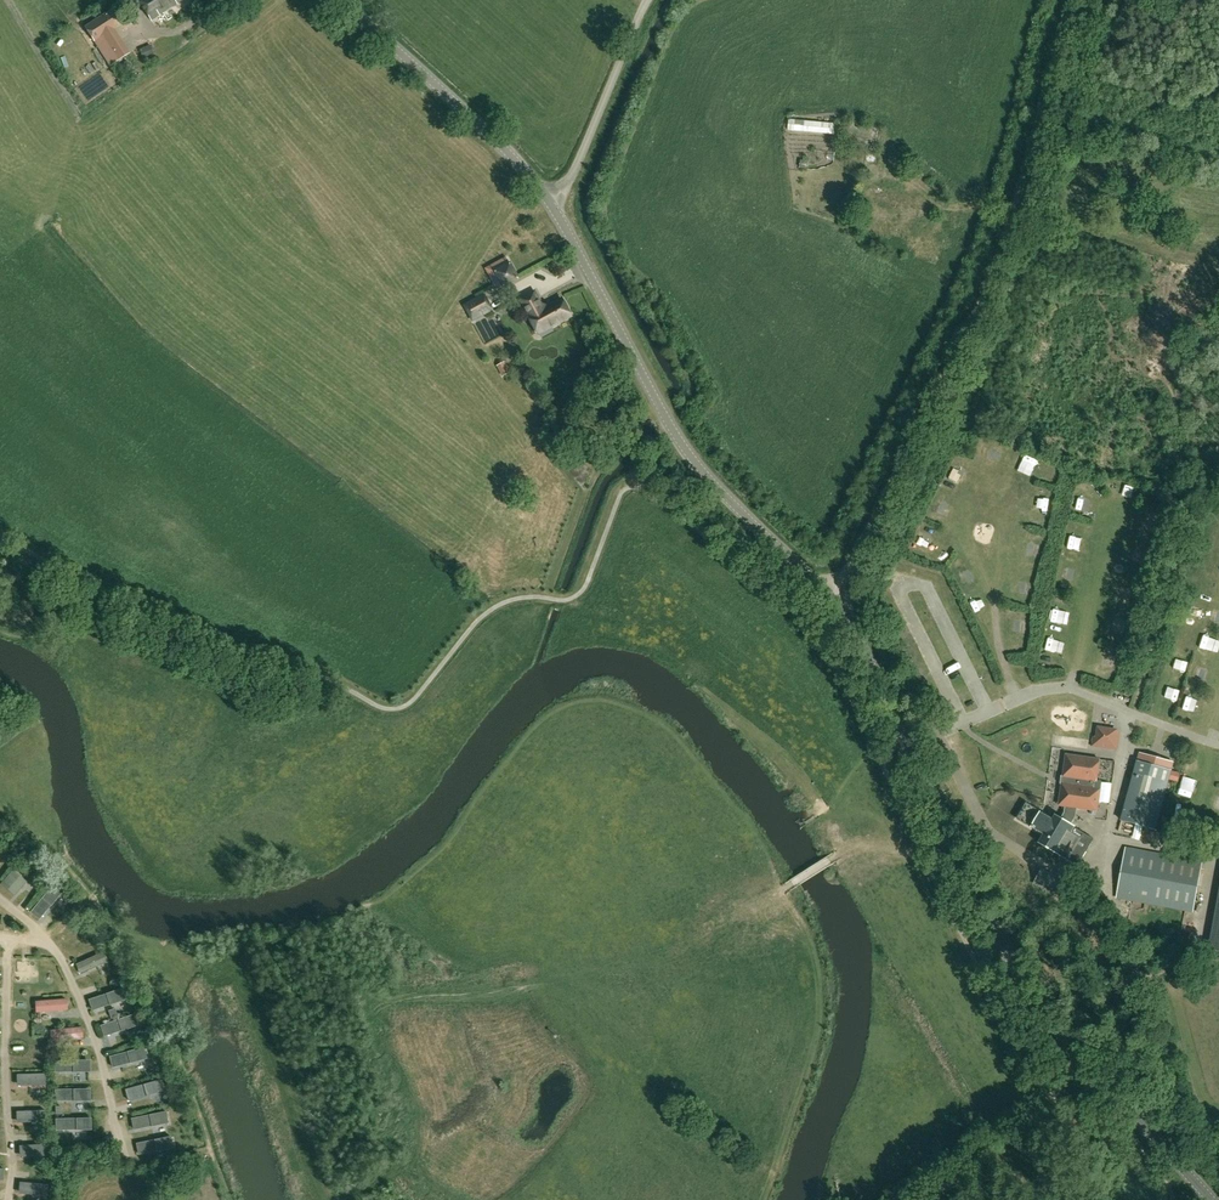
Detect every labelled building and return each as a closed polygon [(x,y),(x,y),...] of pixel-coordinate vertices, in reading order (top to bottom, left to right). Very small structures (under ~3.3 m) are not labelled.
[(182,0),(138,0),(151,20),(182,0)] [(122,24),(112,9),(84,26),(109,66),(116,62),(101,37),(122,24)] [(150,55),(146,47),(140,50),(144,58),(150,55)] [(63,48),(55,56),(72,72),(80,65),(63,48)] [(835,124),(802,121),(801,132),(834,135),(835,124)] [(873,127),(870,141),(877,143),(881,130),(873,127)] [(951,253),(951,241),(942,241),(942,253),(951,253)] [(487,269),(496,286),(498,289),(518,278),(518,276),(507,258),(487,269)] [(547,305),(541,303),(534,290),(521,297),(530,314),(529,314),(537,328),(550,321),(553,327),(573,317),(562,297),(547,305)] [(482,296),(467,305),(472,314),(475,318),(490,310),(482,296)] [(498,366),(503,375),(509,372),(505,363),(498,366)] [(614,405),(606,398),(601,403),(610,410),(614,405)] [(996,444),(991,457),(1003,462),(1008,449),(996,444)] [(1028,457),(1023,473),(1037,477),(1041,461),(1028,457)] [(957,468),(953,478),(970,484),(974,475),(957,468)] [(1127,500),(1136,502),(1139,489),(1130,487),(1127,500)] [(1039,499),(1038,512),(1052,513),(1053,500),(1039,499)] [(940,500),(936,510),(946,514),(950,504),(940,500)] [(1099,515),(1099,504),(1081,503),(1080,513),(1099,515)] [(1143,519),(1141,528),(1147,530),(1150,520),(1143,519)] [(930,548),(934,540),(922,534),(918,542),(930,548)] [(1030,545),(1029,557),(1042,558),(1043,546),(1030,545)] [(1065,580),(1076,581),(1077,569),(1065,568),(1065,580)] [(962,573),(966,586),(977,582),(973,570),(962,573)] [(1034,595),(1034,583),(1022,583),(1023,595),(1034,595)] [(973,600),(978,613),(989,608),(984,596),(973,600)] [(1057,611),(1054,623),(1061,625),(1063,612),(1057,611)] [(1218,623),(1218,622),(1218,613),(1215,611),(1211,620),(1218,623)] [(1017,632),(1029,632),(1029,620),(1017,620),(1017,632)] [(940,649),(949,643),(946,638),(937,643),(940,649)] [(1050,639),(1048,651),(1066,654),(1068,642),(1050,639)] [(1104,656),(1105,668),(1119,667),(1118,655),(1104,656)] [(1198,667),(1195,677),(1205,680),(1208,670),(1198,667)] [(1194,712),(1198,702),(1189,699),(1186,708),(1194,712)] [(1092,746),(1118,750),(1120,732),(1118,732),(1118,729),(1096,726),(1095,736),(1093,736),(1092,746)] [(1172,770),(1174,761),(1140,752),(1121,819),(1153,828),(1169,769),(1172,770)] [(1097,782),(1100,758),(1065,753),(1062,775),(1060,784),(1061,784),(1058,806),(1065,807),(1064,812),(1060,818),(1056,815),(1055,816),(1043,809),(1026,837),(1072,864),(1087,838),(1069,827),(1076,816),(1077,808),(1098,811),(1101,788),(1095,787),(1096,782),(1097,782)] [(1182,782),(1182,773),(1172,773),(1173,782),(1182,782)] [(1194,795),(1196,781),(1187,780),(1186,794),(1194,795)] [(1108,785),(1104,805),(1114,807),(1117,787),(1108,785)] [(1192,911),(1201,861),(1127,847),(1118,897),(1192,911)] [(14,895),(26,882),(11,869),(0,882),(0,884),(14,895)] [(1049,875),(1042,885),(1065,902),(1072,892),(1049,875)] [(30,911),(39,919),(61,892),(51,885),(30,911)] [(70,941),(80,923),(72,919),(62,936),(70,941)] [(1074,923),(1082,933),(1087,929),(1079,919),(1074,923)] [(80,974),(107,962),(103,951),(75,964),(80,974)] [(1178,965),(1162,972),(1166,983),(1182,976),(1178,965)] [(93,1010),(126,999),(122,987),(89,999),(93,1010)] [(35,1012),(67,1010),(67,998),(34,1001),(35,1012)] [(104,1036),(137,1025),(133,1013),(100,1025),(104,1036)] [(50,1041),(83,1038),(82,1027),(49,1030),(50,1041)] [(109,1056),(112,1067),(146,1058),(143,1047),(109,1056)] [(54,1059),(54,1072),(90,1072),(90,1059),(54,1059)] [(16,1074),(16,1085),(45,1084),(45,1073),(16,1074)] [(151,1083),(132,1087),(134,1095),(153,1091),(151,1083)] [(55,1088),(54,1100),(90,1101),(91,1089),(55,1088)] [(16,1110),(16,1122),(45,1121),(45,1110),(16,1110)] [(130,1117),(133,1129),(168,1123),(165,1111),(130,1117)] [(55,1118),(55,1130),(91,1129),(91,1117),(55,1118)] [(135,1143),(138,1154),(173,1147),(171,1136),(135,1143)] [(18,1145),(19,1156),(48,1155),(47,1145),(18,1145)] [(19,1193),(47,1196),(48,1184),(20,1182),(19,1193)]
